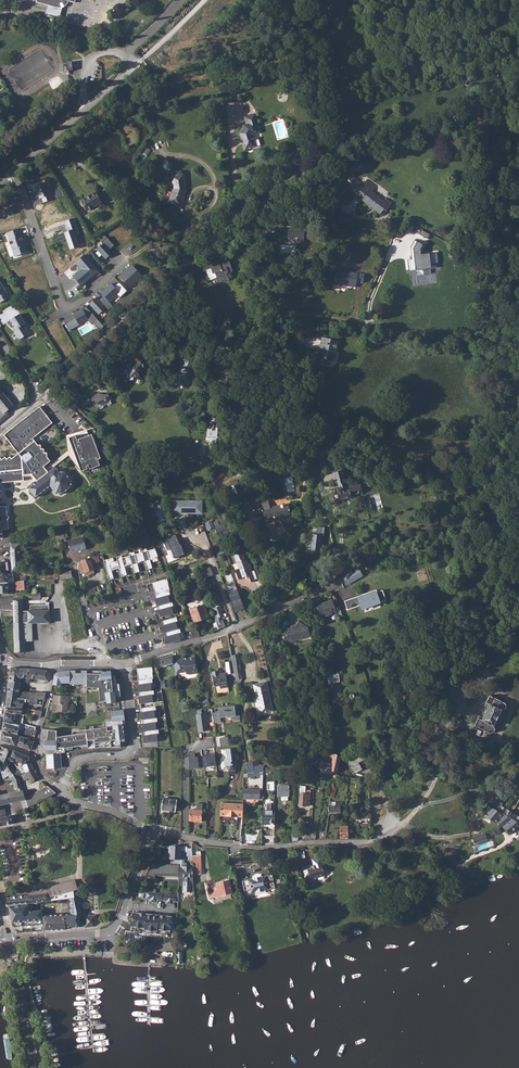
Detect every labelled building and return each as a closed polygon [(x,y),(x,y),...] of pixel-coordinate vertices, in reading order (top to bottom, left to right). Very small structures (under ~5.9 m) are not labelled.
[(72,68),(78,67),(78,62),(63,63),(65,75),(69,74),(68,71),(72,71),(72,68)] [(245,150),(256,147),(253,136),(254,134),(259,133),(256,122),(258,121),(256,113),(251,115),(254,122),(246,124),(243,125),(239,133),(241,140),(242,144),(243,144),(245,150)] [(254,122),(251,115),(244,117),(246,124),(254,122)] [(168,202),(180,207),(186,191),(184,174),(172,176),(174,189),(168,202)] [(363,185),(352,176),(349,181),(352,183),(349,187),(356,193),(358,190),(360,191),(356,196),(380,214),(384,209),(386,211),(392,203),(386,199),(384,201),(372,192),(376,187),(367,180),(363,185)] [(45,182),(35,186),(39,199),(42,198),(43,203),(52,200),(45,182)] [(102,203),(96,192),(81,201),(80,204),(82,206),(85,207),(87,211),(102,203)] [(73,217),(64,221),(67,231),(64,232),(57,235),(59,241),(66,239),(70,250),(79,246),(76,236),(79,235),(73,217)] [(21,227),(6,233),(14,257),(29,252),(21,227)] [(103,243),(96,249),(106,259),(112,253),(109,250),(114,246),(107,237),(102,242),(103,243)] [(422,245),(416,242),(412,249),(413,260),(407,260),(408,273),(430,270),(429,254),(420,255),(420,250),(422,245)] [(99,271),(84,254),(75,261),(81,268),(72,276),(81,287),(99,271)] [(213,267),(206,270),(210,280),(217,278),(218,282),(228,279),(227,274),(233,272),(229,259),(219,262),(218,257),(208,260),(209,264),(212,264),(213,267)] [(131,264),(119,276),(129,288),(142,276),(131,264)] [(196,267),(189,271),(192,277),(199,274),(196,267)] [(334,284),(340,286),(345,286),(355,288),(356,282),(363,283),(364,275),(347,272),(347,273),(344,272),(344,274),(336,272),(334,284)] [(120,297),(127,290),(119,282),(114,286),(111,283),(101,293),(109,301),(117,294),(120,297)] [(12,296),(9,292),(7,293),(0,283),(0,303),(12,296)] [(96,298),(89,304),(99,315),(104,310),(106,312),(112,306),(104,296),(99,301),(96,298)] [(75,318),(65,323),(70,331),(80,325),(79,324),(87,320),(91,324),(93,323),(100,331),(104,327),(86,307),(73,314),(75,318)] [(14,331),(20,340),(29,334),(24,325),(26,324),(20,314),(10,320),(15,329),(14,331)] [(327,338),(322,337),(319,348),(323,349),(320,361),(329,364),(329,360),(333,361),(335,352),(337,352),(339,341),(334,340),(327,338)] [(192,368),(194,362),(185,358),(178,378),(177,377),(174,386),(178,388),(179,384),(185,386),(185,385),(189,386),(191,382),(196,384),(198,379),(199,379),(200,376),(198,375),(199,371),(192,368)] [(126,363),(126,369),(128,369),(128,375),(127,375),(127,381),(133,380),(133,378),(140,377),(139,374),(142,374),(142,368),(144,367),(143,361),(126,363)] [(235,375),(226,379),(229,385),(238,381),(235,375)] [(0,390),(0,415),(1,417),(4,414),(14,406),(0,390)] [(104,395),(99,393),(91,397),(93,402),(95,401),(96,404),(95,406),(99,407),(100,410),(103,408),(104,406),(107,404),(109,405),(112,404),(111,401),(112,398),(109,397),(108,393),(104,395)] [(51,423),(39,407),(3,435),(17,453),(33,441),(29,439),(51,423)] [(220,445),(223,413),(211,412),(209,426),(210,426),(209,428),(208,428),(207,437),(210,437),(210,444),(220,445)] [(55,422),(60,428),(65,424),(60,418),(55,422)] [(336,432),(332,427),(327,431),(331,436),(336,432)] [(101,456),(92,433),(79,438),(76,433),(68,437),(81,469),(86,467),(85,465),(88,464),(89,467),(101,464),(98,457),(101,456)] [(2,483),(24,481),(23,475),(31,475),(36,481),(47,473),(42,467),(49,461),(45,458),(46,453),(42,453),(43,450),(39,449),(40,446),(38,446),(33,441),(17,453),(9,458),(5,460),(4,458),(1,461),(0,459),(0,483),(2,483)] [(58,472),(55,467),(47,473),(36,481),(27,488),(34,499),(50,487),(56,495),(60,495),(71,487),(71,481),(64,472),(58,472)] [(335,472),(333,473),(336,483),(339,484),(340,488),(337,488),(337,492),(336,492),(336,494),(335,494),(335,495),(335,496),(335,497),(336,498),(337,498),(338,500),(351,497),(351,496),(363,493),(360,485),(356,486),(355,485),(354,484),(353,484),(352,485),(352,486),(346,487),(345,482),(346,482),(345,478),(344,478),(342,471),(341,471),(335,472)] [(231,486),(235,500),(243,497),(238,484),(237,480),(231,482),(232,486),(231,486)] [(188,516),(188,513),(178,513),(178,510),(172,510),(172,501),(172,500),(169,500),(165,516),(188,516)] [(263,505),(262,500),(253,502),(256,514),(263,513),(265,522),(290,516),(289,511),(289,509),(288,504),(285,504),(280,505),(280,506),(270,508),(269,504),(263,505)] [(202,502),(172,501),(172,510),(178,510),(178,513),(188,513),(202,513),(202,502)] [(3,538),(2,530),(9,529),(6,506),(0,507),(0,538),(3,538)] [(211,521),(206,523),(209,530),(214,528),(211,521)] [(217,521),(213,522),(217,533),(228,529),(222,523),(219,525),(217,521)] [(61,534),(58,535),(59,541),(66,539),(65,538),(68,537),(67,533),(64,534),(64,533),(61,534)] [(174,535),(164,539),(165,543),(166,552),(168,551),(168,552),(180,551),(179,553),(184,555),(186,549),(181,547),(176,538),(175,539),(174,535)] [(86,549),(83,537),(67,541),(70,553),(86,549)] [(19,545),(11,547),(11,549),(12,562),(12,570),(20,570),(19,545)] [(1,555),(0,551),(11,549),(11,547),(0,549),(0,555),(1,555)] [(142,550),(142,552),(145,560),(147,569),(152,568),(150,560),(150,559),(152,559),(158,557),(155,549),(147,551),(147,549),(142,550)] [(129,553),(130,556),(132,564),(135,573),(139,572),(137,564),(137,563),(139,562),(145,560),(142,552),(135,555),(134,552),(129,553)] [(255,581),(255,579),(259,578),(256,570),(252,571),(249,563),(248,564),(246,560),(244,561),(243,559),(245,558),(243,552),(234,555),(239,569),(235,570),(238,579),(249,575),(251,582),(255,581)] [(88,558),(77,562),(81,573),(84,572),(93,569),(92,564),(99,561),(98,555),(88,558)] [(117,557),(118,561),(120,568),(122,577),(127,575),(125,567),(124,566),(127,566),(132,564),(130,556),(122,558),(121,556),(117,557)] [(104,560),(109,580),(114,579),(112,572),(112,570),(114,570),(120,568),(118,561),(114,562),(113,558),(104,560)] [(4,563),(0,563),(0,575),(5,575),(5,571),(12,570),(12,562),(4,563)] [(209,567),(199,571),(202,579),(213,575),(211,568),(209,567)] [(359,568),(348,574),(352,582),(363,576),(359,568)] [(60,579),(72,578),(71,571),(59,572),(60,579)] [(0,575),(0,582),(8,582),(14,581),(13,574),(5,575),(0,575)] [(167,579),(152,583),(156,598),(155,599),(157,606),(159,606),(160,610),(158,610),(161,622),(163,621),(175,618),(171,606),(173,606),(172,602),(170,602),(168,595),(170,594),(169,590),(170,590),(168,584),(167,579)] [(16,582),(17,590),(29,589),(28,581),(20,581),(16,582)] [(0,582),(0,593),(8,592),(8,582),(0,582)] [(376,590),(344,601),(348,609),(361,605),(363,608),(386,600),(382,590),(377,592),(376,590)] [(32,601),(41,601),(41,592),(32,592),(32,601)] [(235,612),(244,609),(239,595),(230,598),(235,612)] [(0,600),(0,610),(13,610),(15,653),(25,652),(25,640),(24,640),(24,623),(23,610),(23,600),(14,600),(13,597),(8,597),(8,600),(0,600)] [(332,614),(328,602),(314,607),(319,619),(332,614)] [(23,610),(24,623),(49,622),(50,604),(30,604),(30,610),(23,610)] [(208,617),(204,604),(190,610),(194,622),(208,617)] [(219,606),(211,609),(216,622),(219,629),(225,627),(222,620),(219,621),(219,618),(223,617),(219,606)] [(165,637),(168,644),(181,640),(179,633),(181,632),(180,628),(178,629),(176,622),(177,621),(176,617),(175,618),(163,621),(164,625),(162,625),(164,633),(166,632),(167,636),(165,637)] [(191,622),(187,623),(193,638),(199,636),(196,628),(194,629),(191,622)] [(288,628),(287,628),(291,641),(306,638),(304,628),(303,628),(302,623),(297,624),(294,622),(293,625),(288,626),(288,628)] [(291,641),(287,628),(277,631),(279,637),(280,637),(282,644),(290,642),(290,641),(291,641)] [(232,661),(234,673),(235,684),(239,684),(242,680),(238,654),(231,656),(232,661)] [(173,664),(171,656),(160,658),(162,666),(173,664)] [(179,659),(174,660),(175,668),(176,674),(186,672),(186,673),(189,675),(198,674),(197,669),(196,669),(195,657),(179,660),(179,659)] [(232,661),(225,662),(227,673),(227,674),(234,673),(232,661)] [(152,667),(137,669),(139,681),(152,679),(153,679),(153,673),(152,667)] [(20,676),(20,668),(12,668),(11,668),(10,672),(10,675),(20,676)] [(35,679),(37,670),(27,669),(27,678),(35,679)] [(47,671),(37,670),(35,679),(48,681),(49,673),(47,671)] [(58,672),(54,674),(52,684),(61,686),(61,683),(70,683),(70,684),(87,684),(87,674),(87,671),(81,670),(81,673),(76,673),(76,670),(70,670),(65,671),(59,672),(58,672)] [(92,674),(87,674),(87,684),(87,688),(99,688),(100,702),(106,701),(107,703),(116,702),(116,700),(121,699),(119,684),(116,684),(115,675),(111,675),(111,671),(103,672),(102,671),(92,671),(92,674)] [(220,688),(228,687),(226,674),(227,674),(227,673),(218,674),(218,671),(212,672),(215,686),(220,686),(220,688)] [(328,675),(330,692),(337,691),(334,674),(328,675)] [(152,679),(139,681),(139,685),(137,685),(138,692),(140,692),(152,691),(151,684),(153,683),(152,679)] [(19,692),(21,682),(15,682),(15,683),(9,682),(8,690),(7,697),(24,698),(25,692),(19,692)] [(272,710),(265,682),(253,685),(259,713),(272,710)] [(152,691),(140,692),(140,696),(139,697),(139,704),(158,702),(157,694),(154,695),(154,691),(152,691)] [(54,695),(52,711),(67,712),(69,696),(54,695)] [(504,707),(503,704),(487,696),(482,706),(485,707),(480,718),(477,716),(472,726),(488,734),(490,733),(492,729),(491,726),(499,711),(502,710),(504,707)] [(24,698),(7,697),(6,701),(6,706),(22,708),(24,698)] [(212,713),(213,722),(221,721),(220,716),(233,714),(234,720),(241,719),(239,705),(218,708),(219,712),(212,713)] [(22,708),(6,706),(5,709),(5,712),(21,715),(21,714),(27,715),(28,709),(22,708)] [(155,707),(141,709),(142,713),(140,713),(141,720),(143,720),(155,719),(154,711),(156,711),(155,707)] [(201,709),(196,710),(198,732),(208,731),(205,713),(202,714),(201,709)] [(37,745),(37,754),(46,754),(47,768),(61,767),(60,753),(65,752),(64,748),(88,745),(88,746),(104,744),(104,747),(120,747),(120,745),(120,742),(125,741),(124,739),(125,739),(123,724),(125,724),(124,710),(111,711),(112,720),(104,721),(105,727),(86,730),(86,732),(57,737),(57,731),(42,728),(39,737),(40,737),(40,745),(37,745)] [(21,715),(5,712),(4,717),(4,722),(19,725),(19,726),(35,730),(36,727),(22,724),(24,715),(21,715)] [(143,720),(143,724),(141,724),(142,732),(144,732),(156,730),(155,723),(157,723),(157,719),(155,719),(143,720)] [(19,725),(4,722),(3,727),(2,731),(14,734),(17,735),(18,732),(28,735),(35,735),(37,730),(35,730),(19,726),(19,725)] [(156,730),(144,732),(145,736),(143,736),(144,744),(158,742),(157,735),(159,735),(158,730),(156,730)] [(14,734),(2,731),(1,737),(1,739),(2,740),(18,746),(21,736),(17,735),(14,734)] [(220,738),(221,747),(229,746),(228,737),(220,738)] [(26,738),(22,747),(26,749),(30,750),(31,750),(31,749),(34,740),(26,738)] [(13,751),(1,746),(0,747),(0,760),(1,759),(8,767),(9,765),(10,761),(14,762),(15,760),(11,758),(13,751)] [(354,754),(355,756),(345,761),(352,775),(361,770),(358,763),(373,756),(368,747),(354,754)] [(236,753),(235,748),(225,749),(225,754),(227,754),(227,757),(224,761),(225,766),(228,770),(234,769),(237,764),(237,760),(235,760),(235,753),(236,753)] [(13,750),(13,751),(11,758),(15,760),(23,764),(29,760),(29,757),(21,754),(13,750)] [(334,754),(327,757),(326,763),(321,762),(320,768),(331,770),(337,772),(340,760),(340,757),(336,752),(335,753),(334,754)] [(194,753),(189,754),(189,769),(203,767),(202,757),(195,757),(194,753)] [(0,770),(2,778),(3,780),(5,779),(5,782),(12,780),(16,779),(11,772),(8,767),(1,759),(0,760),(0,770)] [(258,773),(261,773),(259,761),(245,763),(246,774),(258,773)] [(32,767),(31,762),(23,765),(23,764),(20,766),(17,767),(18,768),(19,770),(22,775),(33,770),(32,767)] [(19,770),(18,768),(11,772),(16,779),(19,778),(19,777),(22,775),(19,770)] [(33,770),(22,775),(24,780),(25,781),(29,778),(32,782),(38,778),(35,773),(33,770)] [(0,795),(0,818),(6,816),(4,804),(22,800),(24,808),(28,808),(25,798),(19,778),(16,779),(12,780),(14,789),(18,788),(18,792),(0,795)] [(55,793),(47,786),(25,798),(28,808),(44,800),(51,796),(55,793)] [(288,796),(289,796),(289,786),(277,786),(278,796),(281,796),(281,801),(288,801),(288,796)] [(310,804),(310,790),(305,790),(305,787),(301,786),(300,792),(299,805),(306,806),(309,806),(310,804)] [(262,791),(245,790),(245,799),(261,800),(262,791)] [(54,802),(51,796),(44,800),(47,806),(54,802)] [(177,801),(164,799),(162,810),(169,811),(175,812),(177,801)] [(328,805),(329,813),(340,812),(340,806),(342,806),(342,802),(340,802),(335,802),(333,802),(329,801),(328,805)] [(221,815),(243,817),(244,803),(222,802),(221,815)] [(202,821),(203,810),(191,809),(190,820),(195,821),(202,821)] [(499,816),(500,814),(489,809),(482,817),(492,823),(495,820),(499,816)] [(505,810),(502,815),(510,820),(518,824),(513,829),(518,834),(518,819),(505,810)] [(275,824),(275,815),(263,814),(263,824),(275,824)] [(518,824),(510,820),(500,814),(499,816),(495,820),(497,828),(500,826),(501,828),(507,834),(513,829),(518,824)] [(0,818),(0,826),(12,823),(11,815),(6,816),(0,818)] [(340,839),(348,839),(347,826),(340,826),(340,839)] [(489,836),(498,833),(497,828),(487,831),(489,836)] [(485,833),(472,838),(474,844),(487,839),(485,833)] [(298,841),(298,834),(282,835),(283,843),(298,841)] [(151,863),(146,875),(155,879),(157,880),(157,877),(165,877),(165,879),(179,880),(179,878),(182,878),(182,880),(187,880),(190,883),(193,883),(192,867),(186,867),(186,863),(184,863),(184,859),(185,852),(187,852),(187,856),(188,856),(188,860),(192,860),(192,856),(192,848),(187,848),(187,847),(170,846),(170,847),(164,846),(164,858),(170,858),(173,859),(173,864),(151,863)] [(201,856),(192,856),(192,860),(193,876),(201,875),(201,856)] [(311,865),(310,865),(302,867),(303,873),(305,878),(310,877),(310,879),(308,887),(315,885),(316,880),(317,878),(325,876),(323,871),(320,857),(312,859),(313,864),(311,865)] [(449,862),(442,864),(447,876),(454,873),(449,862)] [(244,881),(242,881),(245,894),(255,892),(255,893),(265,890),(275,888),(273,880),(273,877),(272,875),(266,876),(262,877),(262,876),(261,876),(261,874),(252,876),(253,878),(252,878),(252,879),(245,880),(244,881)] [(29,895),(7,897),(8,906),(28,904),(41,902),(48,901),(47,898),(74,890),(78,889),(75,879),(35,891),(29,892),(29,895)] [(232,893),(229,880),(206,885),(209,898),(232,893)] [(70,898),(74,898),(74,890),(47,898),(48,901),(70,898)] [(171,904),(176,905),(177,897),(144,894),(143,901),(147,902),(147,905),(155,905),(155,902),(163,903),(163,906),(171,907),(171,904)] [(74,898),(70,898),(71,914),(64,914),(66,928),(71,928),(80,927),(80,923),(79,913),(81,913),(78,897),(74,898)] [(28,904),(8,906),(12,926),(16,932),(44,931),(42,916),(42,910),(28,911),(28,904)] [(66,928),(64,914),(63,914),(63,911),(61,910),(53,911),(48,912),(49,915),(50,930),(52,930),(60,930),(66,929),(66,928)] [(84,913),(81,913),(79,913),(80,923),(85,923),(85,927),(91,927),(93,923),(95,922),(95,915),(84,916),(84,913)] [(167,935),(175,935),(176,920),(168,919),(169,917),(131,913),(129,932),(167,936),(167,935)]
